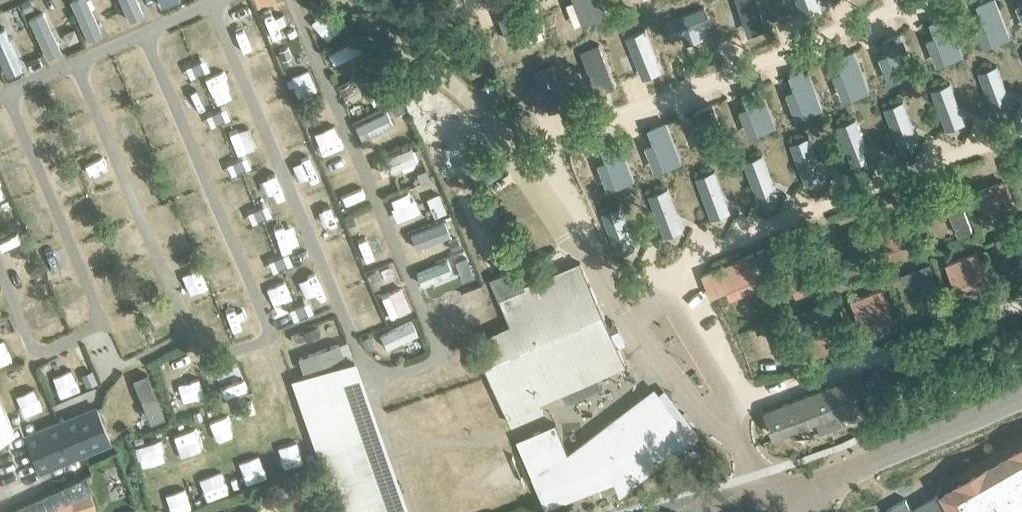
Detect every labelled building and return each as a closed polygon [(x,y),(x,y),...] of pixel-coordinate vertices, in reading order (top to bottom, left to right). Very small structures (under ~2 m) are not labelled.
[(978,38),(1007,27),(997,0),(978,0),(987,25),(975,29),(978,38)] [(929,48),(932,56),(960,44),(946,8),(930,15),(941,43),(929,48)] [(911,63),(897,27),(880,33),(891,62),(879,66),(882,74),(911,63)] [(1012,49),(977,62),(987,90),(1021,78),(1021,76),(1012,49)] [(790,101),(793,108),(821,97),(807,61),(790,68),(801,96),(790,101)] [(931,79),(942,108),(977,95),(966,66),(931,79)] [(738,120),(741,128),(770,116),(756,80),(739,87),(750,115),(738,120)] [(882,99),(893,127),(928,114),(917,86),(882,99)] [(692,135),(695,144),(724,134),(712,97),(695,103),(704,131),(692,135)] [(837,116),(848,144),(884,131),(873,103),(837,116)] [(645,154),(648,162),(677,152),(663,115),(646,122),(657,150),(645,154)] [(789,135),(800,163),(835,150),(824,122),(789,135)] [(632,171),(619,135),(602,141),(612,169),(604,172),(607,180),(632,171)] [(742,152),(752,181),(789,168),(778,139),(742,152)] [(696,171),(707,199),(741,185),(730,157),(696,171)] [(647,189),(658,217),(693,204),(681,175),(647,189)] [(1004,180),(972,192),(984,224),(1016,212),(1004,180)] [(605,205),(616,234),(650,221),(640,192),(605,205)] [(879,226),(891,259),(923,248),(911,215),(879,226)] [(846,273),(875,262),(861,226),(845,232),(855,260),(843,265),(846,273)] [(996,238),(1000,247),(1011,242),(1021,270),(1021,228),(996,238)] [(764,247),(702,274),(711,296),(727,289),(731,299),(760,287),(756,277),(774,270),(764,247)] [(977,251),(945,263),(958,295),(990,283),(977,251)] [(816,252),(784,264),(796,296),(828,284),(816,252)] [(511,424),(543,410),(539,401),(626,364),(580,262),(579,262),(579,263),(525,287),(517,268),(491,279),(512,324),(484,337),(494,361),(486,365),(486,364),(485,365),(511,424)] [(943,299),(930,262),(901,273),(904,281),(916,276),(927,305),(943,299)] [(883,287),(851,299),(863,332),(895,319),(883,287)] [(833,340),(850,333),(836,297),(807,308),(810,316),(822,311),(833,340)] [(781,355),(798,349),(784,312),(755,324),(758,332),(770,327),(781,355)] [(331,494),(337,511),(399,511),(374,438),(379,436),(353,360),(292,381),(331,494)] [(876,376),(865,380),(863,375),(849,381),(848,379),(765,410),(775,435),(837,412),(839,419),(860,411),(856,400),(870,395),(867,388),(879,383),(876,376)] [(556,424),(518,440),(546,507),(618,480),(623,493),(694,440),(658,393),(626,417),(623,412),(569,454),(556,424)] [(18,439),(0,399),(0,446),(18,439)] [(24,436),(39,473),(111,444),(94,403),(61,417),(62,421),(24,436)] [(947,497),(956,511),(1021,511),(1021,453),(947,497)] [(912,509),(905,498),(910,495),(903,483),(879,497),(888,511),(947,511),(940,500),(937,494),(912,509)] [(75,511),(97,511),(90,491),(70,497),(75,511)]
